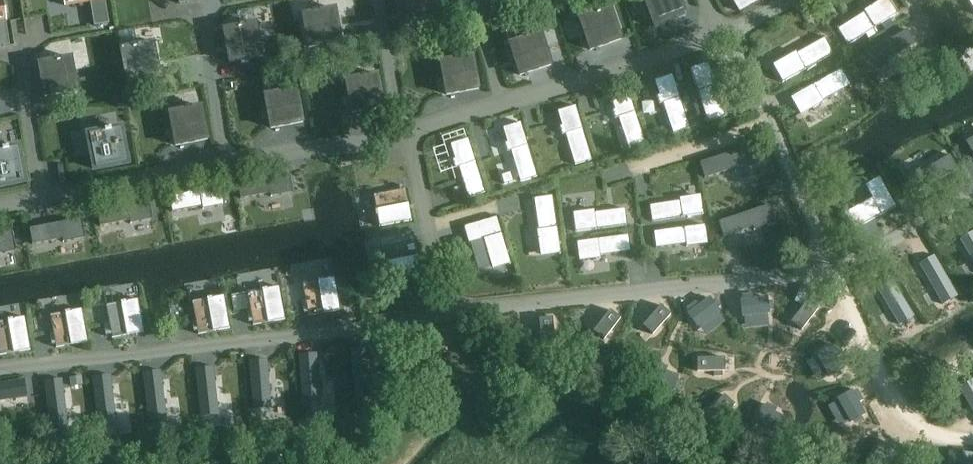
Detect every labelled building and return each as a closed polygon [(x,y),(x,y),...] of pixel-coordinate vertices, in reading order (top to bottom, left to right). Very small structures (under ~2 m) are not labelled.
[(3,0),(0,0),(0,46),(10,45),(3,0)] [(94,26),(109,23),(105,0),(64,0),(65,6),(90,1),(94,26)] [(401,30),(434,24),(429,0),(396,0),(401,30)] [(654,27),(685,16),(679,0),(644,0),(654,27)] [(742,12),(762,0),(735,0),(742,12)] [(838,29),(848,45),(897,14),(888,0),(884,0),(875,6),(874,4),(864,11),(865,12),(838,29)] [(578,18),(589,50),(621,39),(610,7),(578,18)] [(303,14),(309,47),(341,41),(335,8),(303,14)] [(154,33),(173,19),(166,10),(147,24),(154,33)] [(224,30),(230,63),(262,57),(256,24),(224,30)] [(906,30),(862,57),(871,71),(915,44),(906,30)] [(509,43),(520,75),(551,65),(540,33),(509,43)] [(786,59),(774,66),(783,82),(833,54),(824,37),(797,53),(796,52),(785,58),(786,59)] [(122,49),(128,82),(160,76),(154,43),(122,49)] [(440,62),(446,95),(479,89),(472,56),(440,62)] [(40,63),(46,97),(79,91),(72,57),(40,63)] [(708,63),(690,69),(708,122),(725,117),(712,78),(715,77),(713,71),(711,72),(708,63)] [(841,69),(791,98),(800,114),(812,107),(813,108),(824,102),(823,101),(850,86),(841,69)] [(346,80),(352,113),(384,107),(378,74),(346,80)] [(672,74),(654,80),(659,95),(657,96),(659,103),(663,102),(674,133),(690,128),(672,74)] [(265,95),(271,128),(303,122),(297,89),(265,95)] [(628,89),(611,95),(615,110),(613,111),(615,118),(619,117),(629,149),(646,143),(628,89)] [(169,112),(176,146),(208,140),(202,106),(169,112)] [(576,106),(558,111),(562,126),(560,127),(562,135),(566,133),(576,165),(592,160),(576,106)] [(688,118),(691,128),(701,124),(698,114),(688,118)] [(521,122),(503,128),(507,143),(505,143),(507,151),(511,150),(521,181),(538,176),(521,122)] [(99,132),(82,135),(84,146),(89,171),(127,163),(120,128),(105,130),(105,129),(99,130),(99,132)] [(965,142),(972,156),(972,137),(965,142)] [(469,139),(451,145),(456,160),(453,160),(456,168),(459,167),(469,198),(486,193),(469,139)] [(25,182),(18,146),(3,149),(2,147),(0,148),(0,187),(25,182)] [(748,147),(699,163),(704,179),(753,163),(748,147)] [(920,166),(901,177),(910,195),(955,169),(948,154),(922,169),(920,166)] [(511,172),(501,175),(504,184),(514,181),(511,172)] [(287,174),(237,184),(240,199),(290,189),(287,174)] [(871,197),(841,212),(852,228),(894,206),(878,176),(864,184),(871,197)] [(218,187),(168,197),(171,213),(221,203),(218,187)] [(406,189),(373,195),(379,226),(412,220),(406,189)] [(553,196),(535,198),(542,254),(560,251),(553,196)] [(700,199),(649,206),(652,222),(703,214),(700,199)] [(146,202),(95,212),(98,227),(149,217),(146,202)] [(168,232),(222,222),(220,206),(165,215),(168,232)] [(767,206),(718,222),(723,237),(772,221),(767,206)] [(625,209),(574,216),(576,232),(627,225),(625,209)] [(497,217),(465,227),(470,243),(484,239),(492,268),(510,262),(497,217)] [(78,220),(27,229),(30,245),(81,235),(78,220)] [(705,226),(653,232),(655,248),(707,242),(705,226)] [(960,239),(972,260),(972,231),(960,239)] [(0,234),(0,250),(12,248),(9,237),(9,233),(0,234)] [(628,236),(577,242),(579,258),(630,252),(628,236)] [(416,241),(383,247),(389,279),(422,273),(416,241)] [(934,255),(919,263),(940,298),(955,289),(934,255)] [(334,278),(303,284),(309,316),(340,310),(334,278)] [(892,280),(878,289),(899,323),(913,315),(892,280)] [(279,287),(247,292),(253,325),(285,319),(279,287)] [(769,294),(742,298),(744,315),(771,311),(769,294)] [(710,295),(688,310),(698,324),(720,309),(710,295)] [(224,296),(192,302),(198,333),(230,327),(224,296)] [(808,296),(792,318),(804,327),(820,306),(808,296)] [(138,299),(106,305),(112,337),(144,332),(138,299)] [(660,302),(645,324),(657,332),(672,310),(660,302)] [(606,338),(622,317),(611,308),(594,329),(606,338)] [(82,309),(51,315),(57,347),(88,341),(82,309)] [(556,341),(554,314),(539,315),(542,342),(556,341)] [(0,322),(0,355),(30,350),(25,317),(0,322)] [(364,346),(348,347),(351,396),(367,395),(364,346)] [(314,351),(298,352),(302,402),(318,400),(314,351)] [(724,354),(697,355),(698,370),(725,369),(724,354)] [(265,357),(249,359),(253,408),(269,407),(265,357)] [(679,375),(654,365),(648,381),(673,391),(679,375)] [(209,367),(193,369),(198,418),(214,417),(209,367)] [(159,371),(141,373),(147,422),(164,420),(159,371)] [(108,373),(92,375),(98,424),(114,422),(108,373)] [(0,380),(0,396),(24,393),(22,377),(0,380)] [(60,377),(44,379),(51,428),(67,426),(60,377)] [(960,389),(972,411),(972,381),(960,389)] [(867,411),(854,388),(839,397),(852,420),(867,411)] [(724,393),(706,413),(718,423),(735,403),(724,393)] [(790,417),(765,406),(758,422),(783,433),(790,417)] [(948,463),(972,463),(972,453),(949,451),(948,463)]
